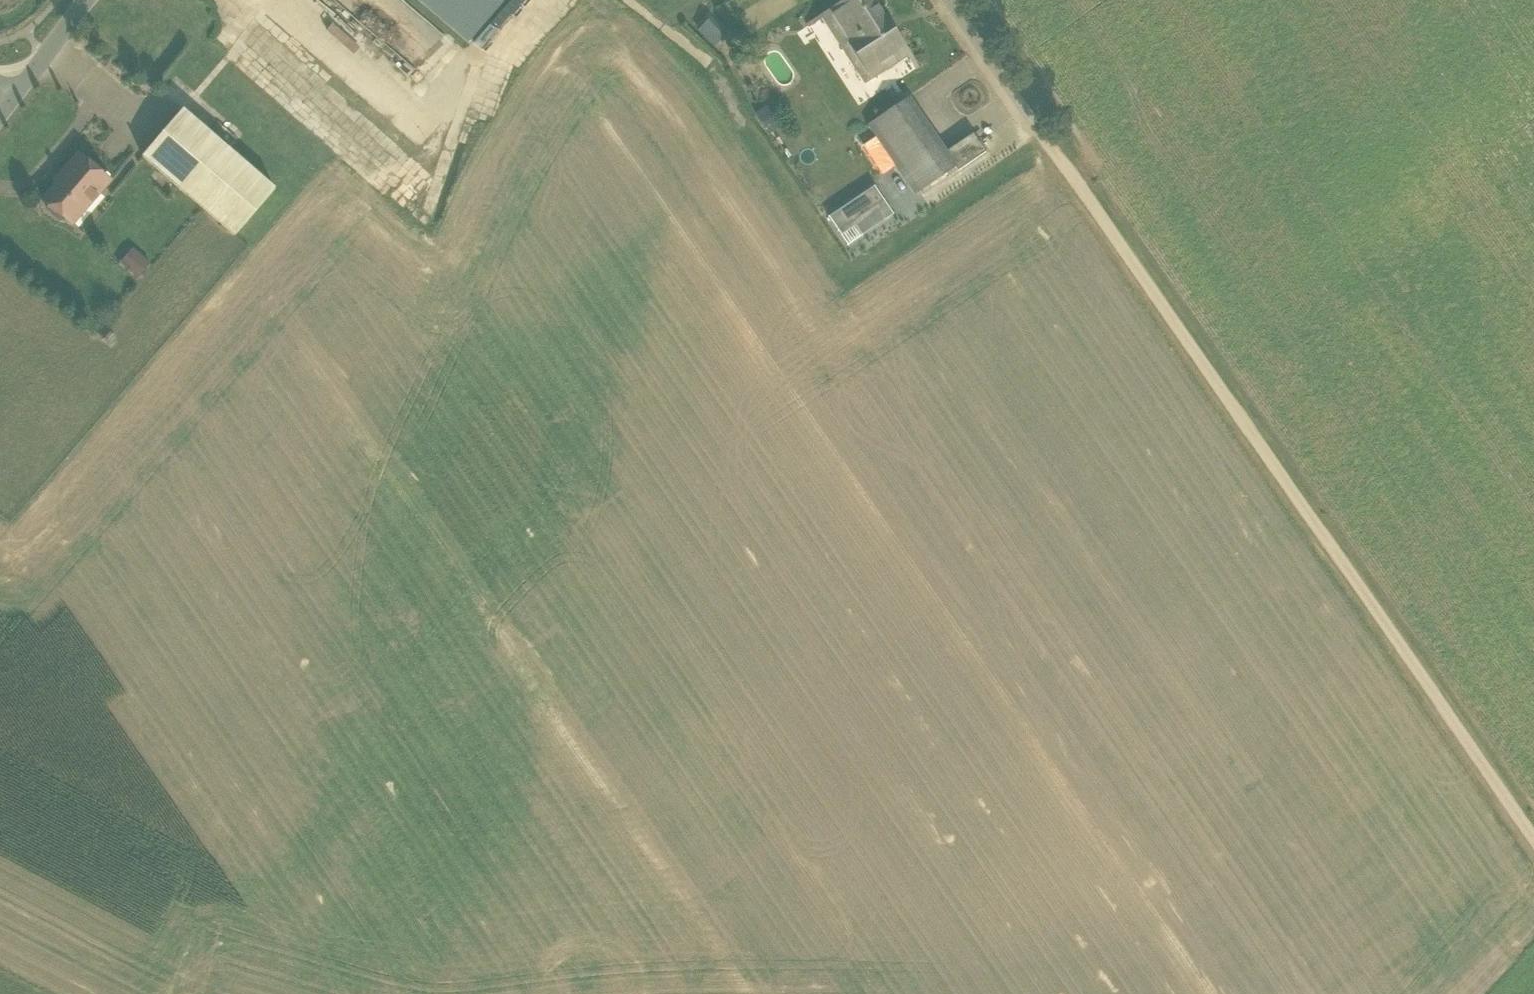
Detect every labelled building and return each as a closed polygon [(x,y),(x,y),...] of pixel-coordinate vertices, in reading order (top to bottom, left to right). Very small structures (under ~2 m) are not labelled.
[(469,42),(505,0),(420,0),(469,42)] [(875,0),(846,0),(821,16),(842,47),(886,18),(875,0)] [(865,83),(873,78),(909,54),(886,18),(842,47),(865,83)] [(918,197),(959,169),(946,151),(909,97),(868,125),(918,197)] [(780,128),(767,106),(756,112),(769,134),(780,128)] [(275,188),(183,109),(142,155),(235,235),(275,188)] [(73,224),(100,192),(110,180),(78,152),(60,173),(63,176),(43,199),(49,204),(48,206),(48,210),(58,219),(61,218),(63,216),(73,224)] [(855,224),(862,234),(893,213),(874,186),(829,216),(841,234),(855,224)] [(137,280),(151,263),(140,254),(125,271),(137,280)]
